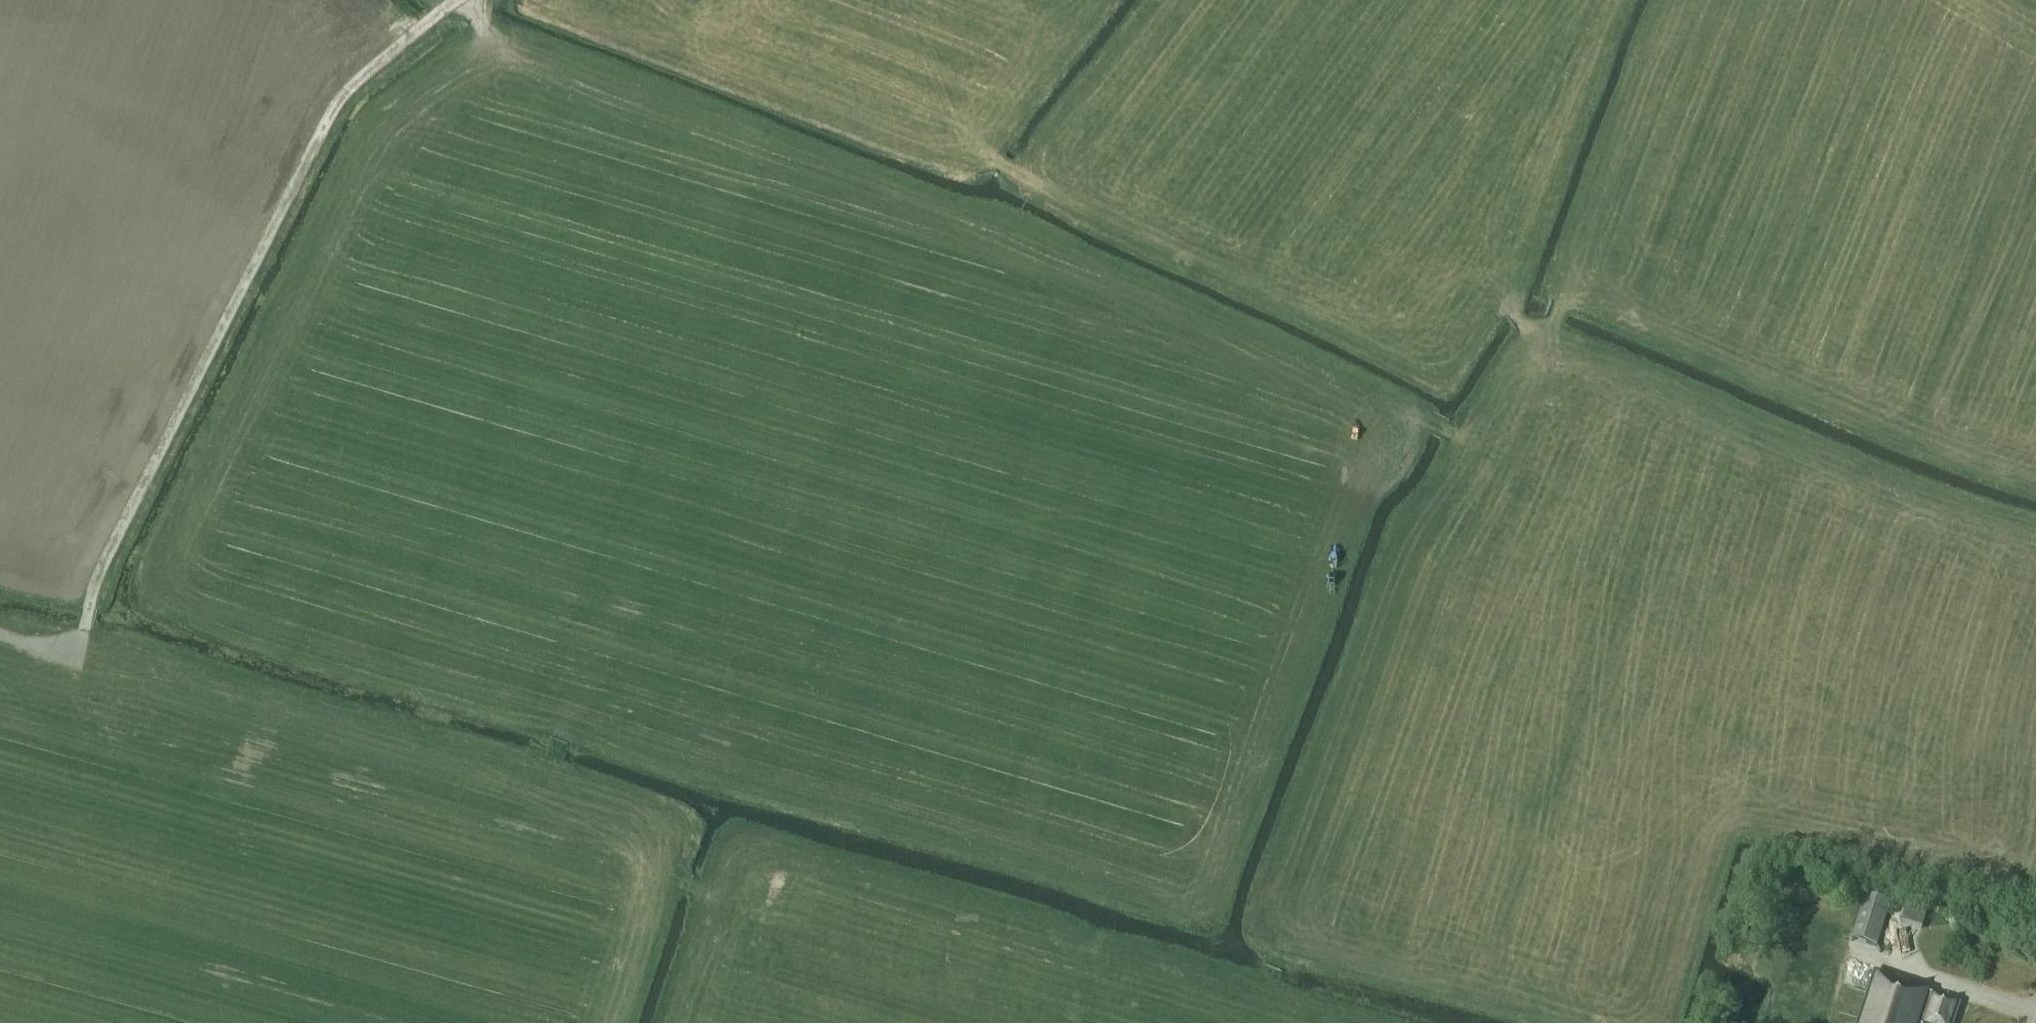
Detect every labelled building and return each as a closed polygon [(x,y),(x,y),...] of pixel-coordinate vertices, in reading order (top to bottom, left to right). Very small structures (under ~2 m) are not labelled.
[(1889,903),(1866,895),(1852,939),(1875,946),(1889,903)] [(1836,929),(1836,947),(1848,947),(1848,929),(1836,929)] [(1857,1022),(1954,1022),(1960,1006),(1911,990),(1913,984),(1874,971),(1857,1022)]
